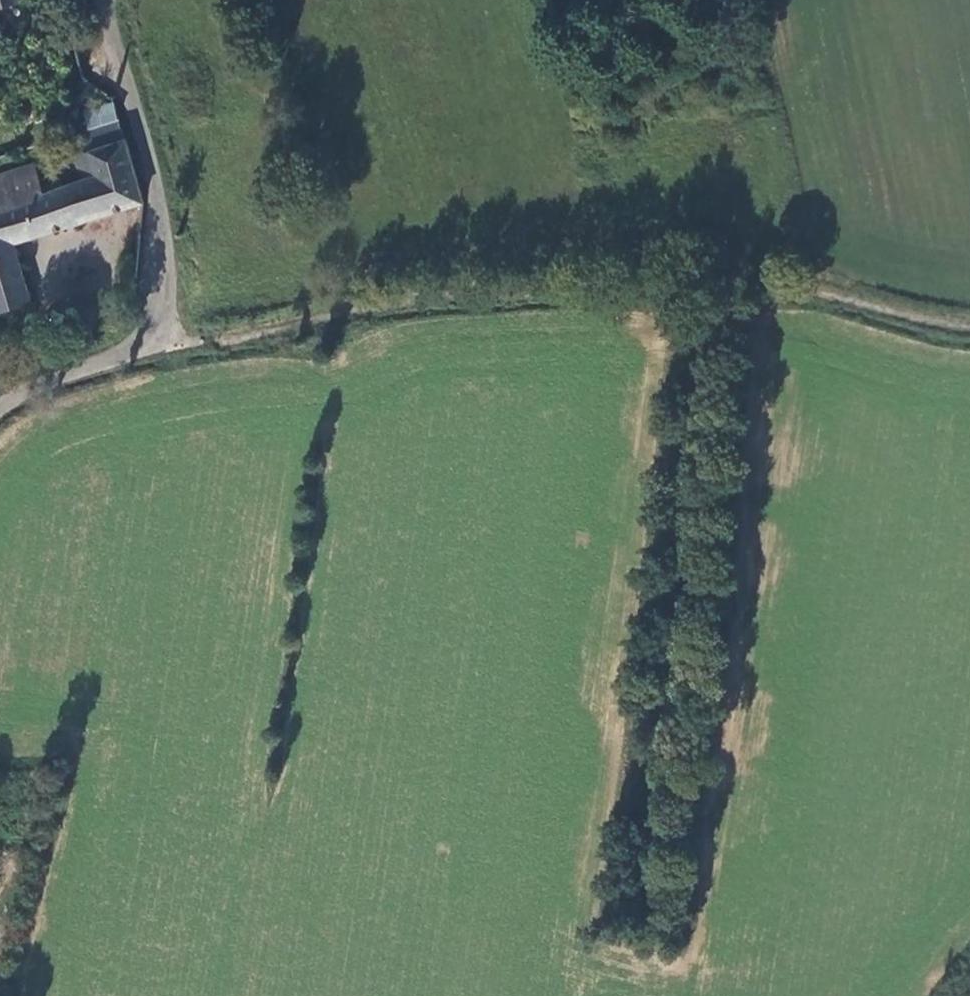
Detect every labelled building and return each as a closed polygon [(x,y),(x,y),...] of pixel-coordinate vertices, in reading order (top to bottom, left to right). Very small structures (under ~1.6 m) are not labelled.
[(19,0),(0,0),(0,9),(20,4),(19,0)] [(141,205),(122,143),(75,157),(82,183),(41,195),(34,167),(0,177),(0,313),(31,304),(13,242),(141,205)]
